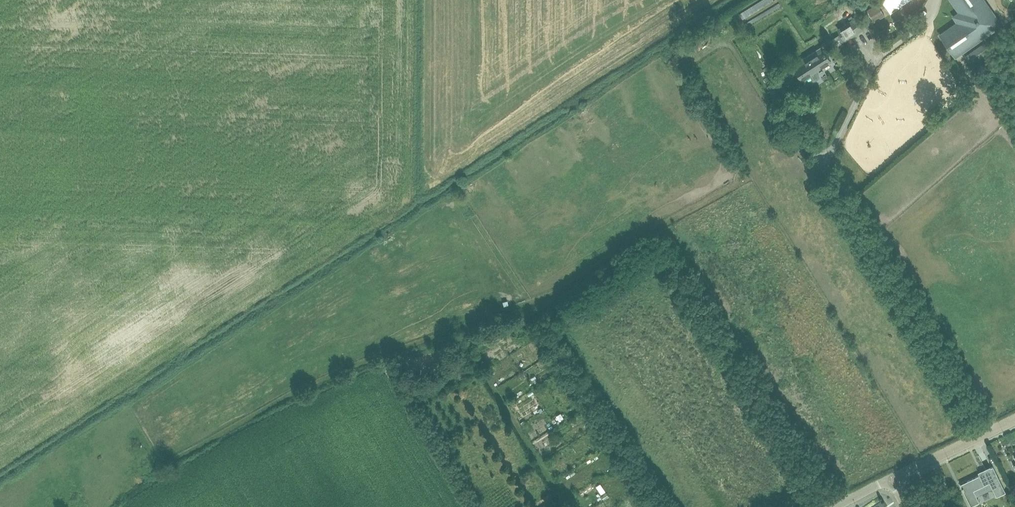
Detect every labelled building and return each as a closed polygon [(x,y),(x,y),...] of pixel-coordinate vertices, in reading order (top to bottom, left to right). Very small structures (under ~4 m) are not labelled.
[(876,0),(875,0),(870,3),(872,7),(867,10),(872,18),(882,12),(880,9),(877,3),(876,0)] [(958,12),(952,16),(956,23),(939,34),(955,59),(1003,25),(985,0),(949,0),(958,12)] [(841,33),(822,46),(825,51),(825,52),(844,39),(845,40),(862,30),(855,18),(854,19),(838,29),(841,33)] [(991,53),(985,43),(965,56),(971,66),(991,53)] [(822,46),(793,65),(798,72),(802,79),(807,86),(817,79),(813,72),(818,69),(831,61),(826,53),(825,52),(825,51),(822,46)] [(963,90),(967,97),(975,92),(971,85),(963,90)] [(977,496),(993,488),(996,496),(1006,491),(993,466),(984,470),(985,473),(980,475),(961,484),(962,488),(963,491),(964,490),(971,505),(979,501),(977,496)]
